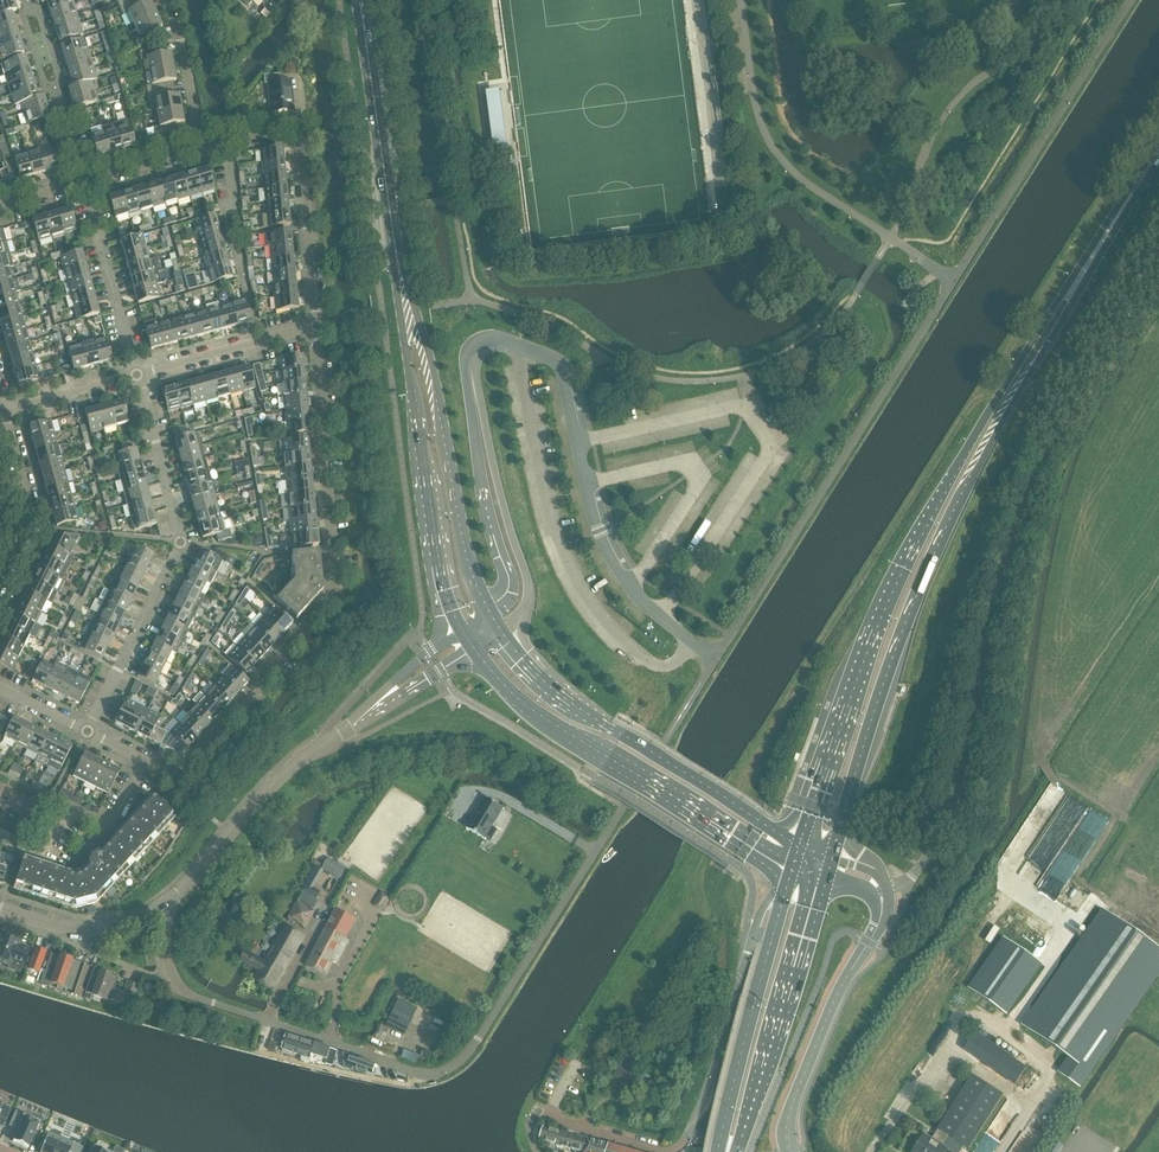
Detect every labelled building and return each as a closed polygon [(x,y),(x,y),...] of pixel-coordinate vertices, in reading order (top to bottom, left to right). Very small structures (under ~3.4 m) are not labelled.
[(50,12),(73,5),(72,0),(52,0),(47,1),(47,2),(50,12)] [(119,8),(136,0),(116,0),(115,0),(119,8)] [(134,25),(156,14),(150,2),(144,4),(142,0),(136,0),(119,8),(122,16),(128,13),(134,25)] [(264,9),(270,15),(269,15),(270,16),(286,0),(259,0),(262,3),(264,9)] [(11,13),(16,11),(13,1),(0,5),(0,16),(11,13)] [(50,12),(53,22),(76,15),(73,5),(50,12)] [(14,23),(11,13),(0,16),(0,27),(14,23)] [(156,14),(134,25),(139,37),(133,39),(137,47),(160,37),(156,30),(162,27),(156,14)] [(53,22),(56,32),(79,25),(76,15),(53,22)] [(17,33),(14,23),(0,27),(0,38),(17,33)] [(79,25),(56,32),(60,43),(83,35),(79,25)] [(100,34),(104,44),(108,43),(105,32),(100,34)] [(20,43),(17,33),(0,38),(0,50),(20,43)] [(61,46),(64,57),(87,49),(84,39),(61,46)] [(0,50),(0,59),(1,61),(24,54),(20,43),(0,50)] [(146,59),(149,72),(173,68),(170,54),(164,55),(163,47),(139,52),(140,61),(146,59)] [(64,57),(67,67),(90,60),(87,49),(64,57)] [(228,53),(232,58),(237,54),(232,49),(228,53)] [(2,64),(5,75),(28,68),(25,57),(2,64)] [(67,67),(70,77),(93,70),(90,60),(67,67)] [(5,75),(8,85),(31,78),(28,68),(5,75)] [(145,86),(147,94),(171,90),(170,83),(176,81),(173,68),(149,72),(151,85),(145,86)] [(70,77),(74,87),(91,82),(97,80),(93,70),(70,77)] [(281,82),(280,74),(263,76),(264,84),(268,84),(271,114),(291,112),(289,93),(291,93),(290,81),(281,82)] [(8,85),(11,95),(34,88),(31,78),(8,85)] [(68,88),(71,99),(94,92),(91,82),(74,87),(68,88)] [(15,106),(20,104),(38,98),(37,98),(34,88),(11,95),(15,106)] [(494,148),(507,146),(500,89),(486,91),(494,148)] [(154,101),(157,114),(181,109),(178,96),(172,97),(171,90),(147,94),(148,102),(154,101)] [(94,92),(71,99),(75,110),(98,102),(94,92)] [(20,104),(23,114),(46,107),(43,96),(37,98),(38,98),(20,104)] [(120,96),(107,99),(109,104),(118,101),(118,99),(121,98),(120,96)] [(46,107),(23,114),(26,125),(49,117),(46,107)] [(181,109),(157,114),(159,127),(153,128),(155,137),(179,132),(178,124),(184,123),(181,109)] [(127,120),(114,123),(122,149),(135,146),(127,120)] [(102,127),(103,132),(110,153),(122,149),(114,123),(102,127)] [(110,153),(103,132),(90,135),(97,157),(110,153)] [(52,147),(39,150),(45,172),(58,168),(52,147)] [(260,150),(261,164),(283,162),(282,148),(260,150)] [(39,150),(26,154),(33,176),(45,172),(39,150)] [(33,176),(26,154),(14,158),(20,179),(33,176)] [(261,164),(262,177),(285,174),(283,162),(261,164)] [(208,169),(195,172),(201,194),(214,190),(208,169)] [(195,172),(183,176),(189,198),(201,194),(195,172)] [(262,177),(264,189),(286,187),(285,174),(262,177)] [(183,176),(171,180),(177,201),(189,198),(183,176)] [(171,180),(158,183),(165,205),(177,201),(171,180)] [(158,183),(146,187),(152,208),(165,205),(158,183)] [(146,187),(134,190),(140,212),(152,208),(146,187)] [(264,189),(265,202),(287,200),(286,187),(264,189)] [(134,190),(121,194),(128,216),(140,212),(134,190)] [(128,216),(121,194),(109,198),(115,219),(128,216)] [(265,202),(266,215),(288,213),(287,200),(265,202)] [(70,209),(57,213),(63,234),(76,231),(70,209)] [(57,213),(45,216),(51,238),(63,234),(57,213)] [(288,213),(266,215),(261,215),(262,229),(290,226),(288,213)] [(193,221),(197,234),(218,228),(215,215),(193,221)] [(51,238),(45,216),(32,220),(38,242),(51,238)] [(197,234),(200,247),(222,241),(218,228),(197,234)] [(264,248),(269,247),(292,245),(290,232),(263,234),(264,248)] [(121,241),(124,254),(146,248),(142,235),(121,241)] [(200,247),(203,259),(225,253),(222,241),(200,247)] [(10,255),(6,242),(0,244),(0,257),(10,255)] [(269,247),(270,260),(293,258),(292,245),(269,247)] [(124,254),(127,266),(149,261),(146,248),(124,254)] [(60,258),(64,271),(85,265),(82,252),(63,257),(60,258)] [(203,259),(207,271),(228,265),(225,253),(203,259)] [(9,268),(13,267),(10,255),(0,257),(0,270),(9,268)] [(270,260),(272,273),(294,271),(293,258),(270,260)] [(127,266),(131,279),(157,272),(154,259),(149,261),(127,266)] [(64,271),(67,283),(89,277),(85,265),(64,271)] [(228,265),(207,271),(210,284),(232,278),(228,265)] [(12,280),(9,268),(0,270),(0,284),(12,280)] [(272,273),(273,285),(295,283),(294,271),(272,273)] [(131,279),(134,291),(156,285),(160,284),(157,272),(131,279)] [(67,283),(70,295),(92,290),(89,277),(67,283)] [(15,293),(12,280),(0,284),(0,297),(15,293)] [(273,285),(274,298),(296,296),(295,283),(273,285)] [(156,285),(134,291),(138,304),(159,298),(156,285)] [(183,285),(174,288),(175,294),(184,291),(183,285)] [(70,295),(74,308),(95,302),(92,290),(70,295)] [(19,305),(15,293),(0,297),(0,310),(19,305)] [(296,296),(274,298),(275,311),(298,309),(296,296)] [(244,301),(231,304),(237,326),(250,322),(244,301)] [(74,308),(77,321),(80,320),(99,315),(95,302),(74,308)] [(205,306),(207,311),(213,333),(225,329),(219,308),(218,303),(205,306)] [(231,304),(219,308),(225,329),(237,326),(231,304)] [(1,324),(22,318),(19,305),(0,310),(0,321),(1,324)] [(207,311),(194,314),(200,336),(213,333),(207,311)] [(194,314),(182,318),(188,339),(200,336),(194,314)] [(1,324),(4,336),(26,330),(22,318),(1,324)] [(182,318),(170,321),(176,343),(188,339),(182,318)] [(163,346),(157,325),(156,320),(143,324),(150,350),(163,346)] [(170,321),(157,325),(163,346),(176,343),(170,321)] [(4,336),(7,348),(29,343),(26,330),(4,336)] [(105,339),(92,342),(98,364),(111,360),(105,339)] [(86,367),(80,346),(79,341),(66,345),(73,371),(86,367)] [(92,342),(80,346),(86,367),(98,364),(92,342)] [(7,348),(11,361),(32,355),(29,343),(7,348)] [(11,361),(14,373),(36,367),(32,355),(11,361)] [(279,359),(281,372),(303,370),(302,356),(279,359)] [(253,366),(257,382),(264,380),(259,365),(253,366)] [(36,367),(14,373),(18,386),(45,379),(42,366),(36,367)] [(249,367),(236,370),(242,392),(255,388),(249,367)] [(236,370),(224,374),(230,395),(242,392),(236,370)] [(281,372),(282,384),(305,382),(303,370),(281,372)] [(224,374),(211,377),(217,399),(230,395),(224,374)] [(211,377),(199,381),(205,402),(217,399),(211,377)] [(199,381),(187,384),(193,406),(205,402),(199,381)] [(282,384),(283,397),(306,395),(305,382),(282,384)] [(187,384),(174,387),(180,409),(193,406),(187,384)] [(180,409),(174,387),(162,391),(167,412),(180,409)] [(283,397),(284,410),(307,408),(306,395),(283,397)] [(123,401),(110,405),(116,427),(129,423),(123,401)] [(263,405),(265,412),(272,411),(270,403),(263,405)] [(110,405),(97,408),(103,430),(116,427),(110,405)] [(103,430),(97,408),(85,412),(90,434),(103,430)] [(284,410),(285,423),(308,421),(307,408),(284,410)] [(244,420),(245,427),(250,426),(254,425),(252,418),(244,420)] [(29,427),(33,440),(54,434),(51,421),(29,427)] [(308,421),(285,423),(281,423),(282,436),(310,434),(308,421)] [(175,439),(178,452),(201,446),(198,433),(175,439)] [(33,440),(36,452),(58,447),(54,434),(33,440)] [(282,441),(283,455),(309,452),(307,438),(282,441)] [(178,452),(182,464),(205,458),(201,446),(178,452)] [(36,452),(39,465),(61,459),(58,447),(36,452)] [(113,456),(116,469),(139,462),(136,449),(113,456)] [(283,455),(284,468),(310,466),(309,452),(283,455)] [(182,464),(185,477),(208,470),(205,458),(182,464)] [(39,465),(43,477),(64,471),(61,459),(39,465)] [(116,469),(120,481),(143,475),(139,462),(116,469)] [(284,468),(286,482),(311,479),(310,466),(284,468)] [(185,477),(188,489),(211,483),(208,470),(185,477)] [(43,477),(46,489),(68,484),(64,471),(43,477)] [(120,481),(123,493),(146,487),(143,475),(120,481)] [(286,482),(287,495),(313,493),(311,479),(286,482)] [(188,489),(192,501),(215,495),(211,483),(188,489)] [(46,489),(49,502),(71,496),(68,484),(46,489)] [(123,493),(127,506),(149,499),(146,487),(123,493)] [(287,495),(288,509),(314,506),(313,493),(287,495)] [(192,501),(195,514),(218,507),(215,495),(192,501)] [(49,502),(53,514),(74,508),(71,496),(49,502)] [(127,506),(130,518),(153,512),(149,499),(127,506)] [(288,509),(290,522),(315,520),(314,506),(288,509)] [(195,514),(199,526),(221,520),(218,507),(195,514)] [(74,508),(53,514),(56,527),(78,521),(74,508)] [(153,512),(130,518),(133,531),(156,525),(153,512)] [(221,520),(199,526),(202,539),(216,535),(218,542),(232,538),(230,531),(225,533),(221,520)] [(290,522),(291,535),(317,533),(315,520),(290,522)] [(56,534),(50,546),(70,556),(79,537),(77,535),(59,533),(58,535),(56,534)] [(317,533),(291,535),(292,549),(318,547),(317,533)] [(256,536),(254,540),(255,544),(262,542),(260,535),(256,536)] [(50,546),(44,557),(68,569),(74,558),(70,556),(50,546)] [(136,547),(131,559),(147,567),(153,556),(136,547)] [(107,548),(104,553),(115,558),(118,553),(112,550),(107,548)] [(201,551),(195,563),(216,573),(224,577),(230,565),(225,563),(228,556),(215,550),(212,556),(203,552),(201,551)] [(291,555),(294,582),(276,602),(296,620),(322,592),(318,553),(291,555)] [(44,557),(38,569),(62,581),(68,569),(44,557)] [(121,568),(125,570),(142,579),(147,567),(131,559),(126,557),(121,568)] [(195,563),(189,574),(206,583),(210,585),(216,573),(195,563)] [(62,581),(38,569),(32,580),(52,590),(59,593),(65,582),(62,581)] [(96,570),(90,582),(95,584),(100,573),(96,570)] [(125,570),(119,582),(136,590),(142,579),(125,570)] [(189,574),(183,586),(200,594),(206,583),(189,574)] [(32,580),(27,591),(47,601),(52,590),(32,580)] [(90,582),(84,593),(89,596),(95,584),(90,582)] [(111,587),(109,591),(130,602),(136,590),(119,582),(115,589),(111,587)] [(183,586),(178,597),(199,608),(205,596),(200,594),(183,586)] [(245,588),(240,596),(244,599),(249,591),(245,588)] [(27,591),(21,603),(41,613),(47,601),(27,591)] [(109,591),(103,603),(124,614),(130,602),(109,591)] [(244,599),(240,596),(235,604),(239,607),(244,599)] [(178,597),(172,608),(193,619),(199,608),(178,597)] [(21,603),(15,615),(35,625),(41,613),(21,603)] [(103,603),(97,614),(119,625),(124,614),(103,603)] [(273,607),(263,617),(282,635),(292,625),(273,607)] [(172,608),(166,620),(187,631),(193,619),(172,608)] [(216,609),(212,614),(217,617),(222,619),(225,614),(216,609)] [(231,612),(225,620),(229,622),(235,614),(231,612)] [(97,614),(92,626),(113,636),(119,625),(97,614)] [(15,615),(9,626),(29,636),(35,639),(40,627),(35,625),(15,615)] [(263,617),(254,627),(273,645),(282,635),(263,617)] [(166,620),(160,632),(182,642),(187,631),(166,620)] [(229,622),(225,620),(220,628),(224,630),(229,622)] [(9,626),(4,638),(24,648),(29,636),(9,626)] [(92,626),(86,637),(107,648),(113,636),(92,626)] [(254,627),(245,637),(264,655),(273,645),(254,627)] [(50,632),(45,642),(50,645),(50,644),(53,639),(56,641),(58,636),(50,632)] [(160,632),(155,643),(172,652),(176,654),(182,642),(160,632)] [(219,638),(215,636),(211,643),(214,646),(219,638)] [(107,648),(86,637),(80,649),(101,660),(107,648)] [(245,637),(236,647),(255,665),(264,655),(245,637)] [(0,645),(0,650),(18,659),(24,648),(4,638),(0,645)] [(53,639),(50,644),(62,650),(65,645),(56,641),(53,639)] [(155,643),(149,655),(166,663),(172,652),(155,643)] [(255,665),(236,647),(227,657),(246,675),(255,665)] [(0,650),(0,665),(12,671),(18,659),(0,650)] [(149,655),(143,666),(160,674),(166,663),(149,655)] [(32,681),(44,687),(54,667),(42,661),(32,681)] [(54,667),(44,687),(55,693),(67,669),(56,663),(54,667)] [(160,674),(143,666),(137,678),(154,686),(160,674)] [(231,667),(222,677),(239,692),(248,683),(231,667)] [(55,693),(67,699),(79,674),(67,669),(65,673),(55,693)] [(79,674),(67,699),(79,705),(91,680),(79,674)] [(222,677),(213,686),(230,702),(239,692),(222,677)] [(180,685),(176,682),(168,694),(173,696),(180,685)] [(213,686),(205,696),(222,711),(230,702),(213,686)] [(133,687),(130,693),(136,696),(139,691),(133,687)] [(205,696),(196,705),(213,721),(222,711),(205,696)] [(115,723),(136,733),(148,710),(126,700),(115,723)] [(196,705),(187,715),(204,730),(213,721),(196,705)] [(149,740),(149,739),(148,739),(155,727),(160,717),(148,710),(136,733),(149,740)] [(187,715),(179,724),(196,740),(204,730),(187,715)] [(3,738),(15,744),(25,724),(13,718),(3,738)] [(15,744),(27,750),(37,730),(25,724),(15,744)] [(170,734),(186,749),(187,749),(196,740),(179,724),(170,734)] [(149,739),(160,745),(166,732),(155,727),(148,739),(149,739)] [(27,750),(38,756),(48,736),(37,730),(27,750)] [(166,732),(160,745),(181,755),(186,749),(170,734),(166,732)] [(38,756),(49,761),(59,741),(48,736),(38,756)] [(59,741),(49,761),(47,767),(59,773),(71,747),(59,741)] [(73,777),(84,783),(96,760),(84,754),(73,777)] [(84,783),(96,788),(107,765),(96,760),(84,783)] [(107,765),(96,788),(108,794),(119,771),(107,765)] [(38,784),(45,787),(49,779),(43,775),(38,784)] [(68,801),(74,804),(77,798),(71,796),(68,801)] [(88,865),(90,867),(82,876),(74,878),(22,861),(13,889),(74,909),(97,903),(175,818),(153,798),(100,856),(98,854),(97,854),(95,855),(93,856),(92,857),(91,858),(90,859),(89,859),(89,860),(89,861),(88,862),(88,863),(88,865)] [(77,798),(74,804),(79,807),(82,801),(77,798)] [(491,840),(497,830),(492,828),(503,809),(504,810),(504,809),(485,798),(484,798),(485,799),(467,829),(466,828),(466,829),(486,840),(485,839),(486,837),(491,840)] [(91,813),(97,816),(100,810),(94,807),(91,813)] [(323,869),(339,879),(345,869),(329,859),(323,869)] [(2,885),(3,882),(9,864),(0,861),(0,884),(2,885)] [(319,894),(310,889),(321,869),(315,866),(300,892),(316,901),(319,894)] [(383,910),(390,898),(382,893),(374,906),(383,910)] [(313,911),(317,903),(302,894),(298,902),(313,911)] [(345,939),(355,920),(336,910),(306,966),(325,976),(332,962),(330,961),(343,938),(345,939)] [(1024,1026),(1052,1046),(1070,1059),(1060,1074),(1079,1087),(1127,1017),(1158,972),(1158,950),(1103,911),(1091,929),(1088,933),(1024,1026)] [(285,925),(264,962),(248,953),(242,962),(257,970),(253,977),(275,989),(305,937),(285,925)] [(9,963),(7,968),(20,973),(29,949),(17,944),(18,942),(1,936),(0,938),(0,959),(9,963)] [(1005,940),(970,989),(1005,1013),(1040,964),(1005,940)] [(28,968),(39,972),(46,952),(35,948),(28,968)] [(50,983),(58,986),(57,988),(62,990),(63,988),(70,990),(69,993),(81,997),(84,989),(88,975),(86,974),(88,967),(79,964),(77,969),(70,966),(72,961),(62,957),(51,954),(41,985),(49,987),(50,983)] [(84,998),(90,1000),(92,996),(102,1000),(102,999),(109,1001),(109,1000),(111,1000),(113,1000),(115,999),(117,998),(117,996),(119,992),(120,992),(113,989),(117,978),(111,976),(111,975),(100,970),(100,971),(94,969),(90,980),(84,998)] [(123,993),(134,998),(138,986),(127,982),(123,993)] [(386,1026),(405,1035),(417,1009),(399,1000),(386,1026)] [(286,1035),(281,1049),(301,1056),(306,1040),(287,1034),(286,1035)] [(306,1040),(301,1056),(310,1059),(311,1054),(327,1060),(330,1049),(306,1040)] [(630,1048),(620,1064),(613,1076),(622,1082),(632,1065),(635,1066),(640,1057),(633,1052),(634,1051),(630,1048)] [(327,1060),(333,1062),(337,1051),(330,1049),(327,1060)] [(423,1051),(421,1058),(429,1060),(431,1054),(423,1051)] [(351,1056),(343,1053),(344,1068),(353,1071),(354,1068),(357,1068),(356,1070),(368,1074),(368,1073),(373,1074),(376,1065),(351,1056)] [(1003,1096),(972,1077),(932,1140),(924,1135),(913,1151),(945,1151),(947,1149),(942,1146),(948,1136),(969,1149),(1003,1096)] [(2,1128),(10,1109),(1,1105),(0,1107),(0,1127),(2,1128)] [(16,1112),(9,1126),(16,1129),(13,1134),(15,1135),(13,1142),(28,1149),(31,1142),(33,1143),(36,1135),(34,1134),(39,1124),(24,1117),(25,1116),(16,1112)] [(562,1147),(555,1145),(559,1132),(543,1127),(539,1140),(547,1142),(545,1149),(546,1151),(547,1151),(552,1151),(553,1151),(555,1151),(560,1151),(562,1147)] [(587,1140),(564,1134),(559,1132),(555,1145),(562,1147),(576,1151),(575,1151),(583,1151),(587,1140)] [(82,1148),(72,1144),(70,1149),(46,1139),(40,1151),(80,1151),(82,1148)] [(587,1140),(583,1151),(604,1151),(606,1144),(587,1139),(587,1140)]
